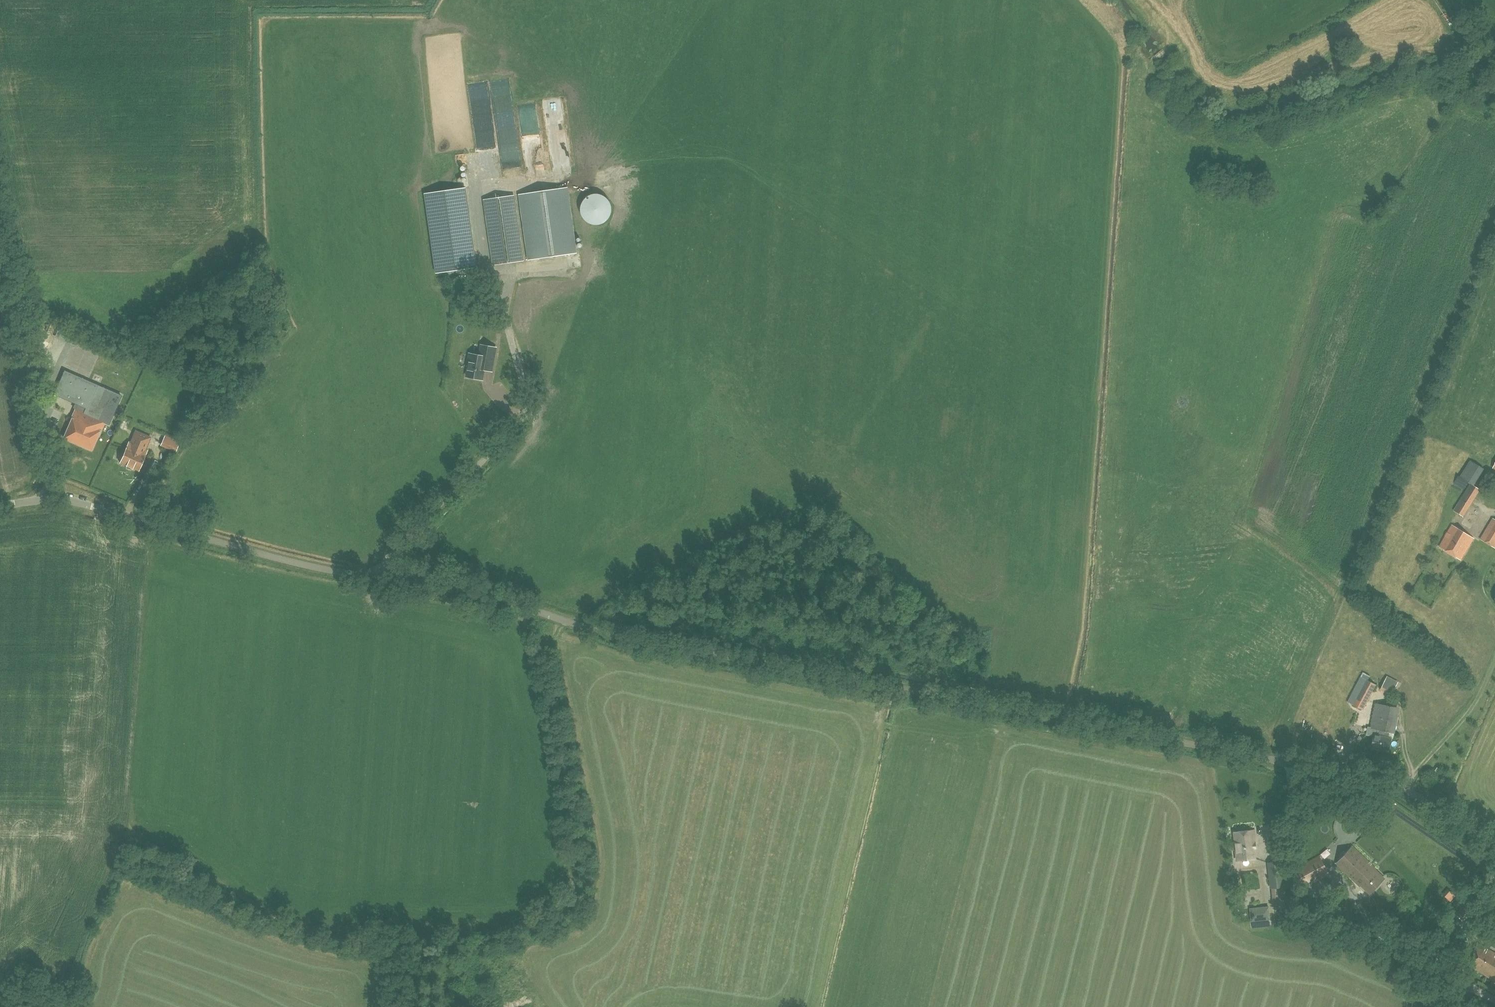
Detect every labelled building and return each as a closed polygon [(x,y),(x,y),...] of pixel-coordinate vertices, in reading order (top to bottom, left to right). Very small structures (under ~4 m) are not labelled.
[(567,103),(551,105),(555,136),(556,136),(559,166),(572,164),(568,128),(569,127),(567,103)] [(497,115),(479,118),(483,153),(501,150),(497,115)] [(576,252),(566,187),(521,194),(530,260),(576,252)] [(465,188),(425,194),(437,273),(476,267),(465,188)] [(585,219),(589,222),(594,224),(599,224),(603,223),(608,220),(610,215),(612,211),(611,206),(609,201),(606,197),(602,195),(597,194),(592,194),(587,197),(584,200),(582,205),(581,210),(582,215),(585,219)] [(514,195),(484,199),(493,264),(524,260),(514,195)] [(99,373),(107,354),(89,347),(87,351),(58,340),(54,351),(47,348),(45,354),(49,355),(46,362),(60,367),(63,359),(99,373)] [(484,370),(491,372),(496,347),(481,344),(479,355),(469,353),(467,364),(469,365),(467,376),(482,379),(484,370)] [(79,405),(76,409),(70,424),(64,438),(92,450),(98,436),(98,437),(105,422),(109,423),(113,412),(121,395),(65,371),(55,394),(79,405)] [(136,431),(131,442),(130,441),(120,462),(139,470),(148,449),(142,446),(144,441),(149,443),(151,437),(136,431)] [(180,440),(166,434),(161,444),(176,451),(180,440)] [(1474,485),(1485,469),(1471,460),(1461,476),(1474,485)] [(1480,489),(1478,487),(1470,483),(1454,511),(1463,517),(1480,489)] [(151,502),(157,503),(159,495),(153,494),(151,502)] [(1493,518),(1481,539),(1494,547),(1494,519),(1493,518)] [(1474,538),(1452,525),(1439,546),(1461,559),(1474,538)] [(1347,702),(1361,709),(1364,711),(1377,685),(1360,676),(1347,702)] [(1380,728),(1384,729),(1388,707),(1375,704),(1371,726),(1380,728)] [(1384,729),(1380,728),(1378,736),(1375,736),(1372,749),(1389,752),(1392,739),(1389,738),(1390,730),(1384,729)] [(1234,832),(1237,860),(1255,858),(1253,842),(1256,842),(1254,830),(1234,832)] [(1377,869),(1353,846),(1337,864),(1360,887),(1362,886),(1370,894),(1384,879),(1375,870),(1377,869)] [(1295,869),(1304,886),(1329,873),(1320,855),(1295,869)] [(1280,862),(1268,863),(1271,888),(1283,886),(1280,862)] [(1283,886),(1271,888),(1273,906),(1287,904),(1285,886),(1283,886)] [(1463,920),(1476,905),(1468,898),(1455,913),(1463,920)] [(1269,906),(1249,908),(1251,922),(1270,920),(1269,906)] [(1478,942),(1471,965),(1494,981),(1494,953),(1478,942)]
